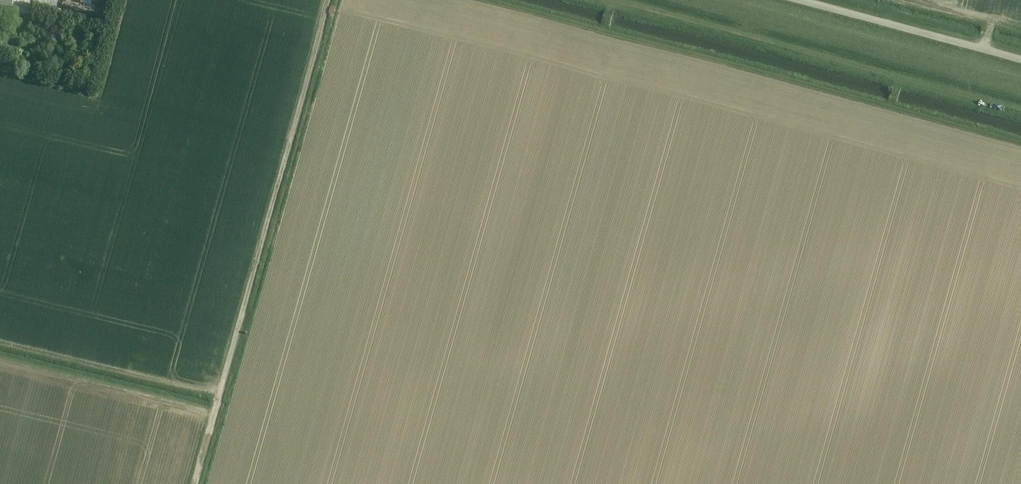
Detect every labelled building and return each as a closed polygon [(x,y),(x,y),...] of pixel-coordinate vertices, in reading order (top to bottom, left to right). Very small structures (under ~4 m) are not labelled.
[(33,0),(0,0),(0,9),(29,16),(33,0)]
